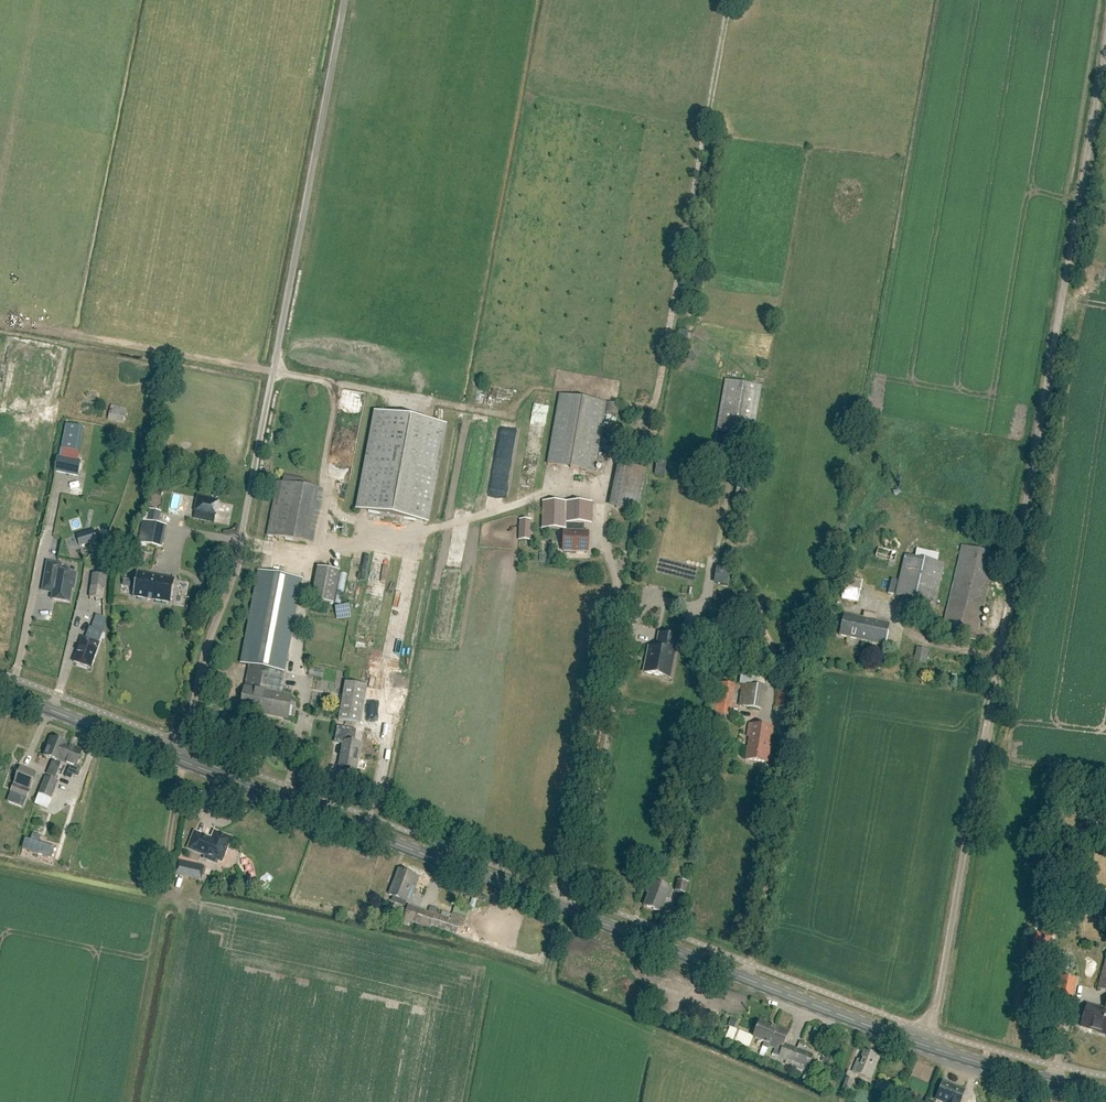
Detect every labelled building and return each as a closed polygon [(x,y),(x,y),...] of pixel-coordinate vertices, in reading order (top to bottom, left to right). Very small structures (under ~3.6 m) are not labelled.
[(686,339),(687,329),(680,328),(678,338),(686,339)] [(717,433),(752,439),(761,386),(726,380),(717,433)] [(611,449),(619,405),(560,394),(548,464),(595,472),(599,447),(611,449)] [(108,420),(124,424),(127,409),(112,405),(108,420)] [(427,522),(446,425),(376,412),(358,509),(427,522)] [(66,424),(62,449),(80,452),(84,427),(66,424)] [(621,454),(612,505),(640,510),(649,459),(621,454)] [(78,477),(81,461),(58,457),(55,472),(78,477)] [(667,463),(657,461),(654,475),(664,477),(667,463)] [(304,543),(314,489),(278,482),(267,536),(304,543)] [(218,500),(199,496),(196,511),(216,515),(218,500)] [(592,524),(593,503),(543,502),(542,529),(565,529),(565,531),(564,531),(563,551),(588,552),(588,532),(581,532),(581,523),(592,524)] [(139,543),(162,548),(167,525),(159,524),(161,512),(150,510),(147,522),(144,521),(139,543)] [(519,539),(531,539),(532,520),(519,519),(518,538),(519,538),(519,539)] [(80,546),(97,541),(93,529),(76,535),(80,546)] [(865,566),(886,569),(887,564),(895,566),(898,550),(878,546),(877,556),(867,554),(865,566)] [(978,633),(996,554),(962,546),(944,625),(978,633)] [(364,554),(361,579),(368,580),(371,554),(364,554)] [(935,603),(944,564),(905,555),(896,594),(935,603)] [(74,589),(76,574),(61,571),(62,565),(48,562),(44,584),(55,586),(52,600),(70,603),(72,589),(74,589)] [(334,604),(341,572),(318,567),(312,599),(334,604)] [(727,585),(730,570),(718,567),(715,583),(727,585)] [(241,664),(249,665),(264,668),(285,672),(303,580),(258,571),(241,664)] [(175,579),(138,573),(137,573),(133,597),(134,597),(170,603),(171,604),(175,579)] [(103,598),(106,575),(93,574),(91,597),(103,598)] [(862,581),(846,577),(841,599),(857,602),(862,581)] [(344,603),(337,615),(345,620),(352,608),(344,603)] [(844,614),(839,635),(862,640),(868,613),(865,613),(864,618),(844,614)] [(876,621),(877,615),(868,613),(862,640),(886,645),(890,624),(876,621)] [(711,631),(713,621),(698,618),(696,627),(711,631)] [(99,644),(103,632),(90,628),(86,639),(83,638),(74,662),(90,668),(99,644)] [(662,676),(669,678),(672,663),(677,637),(660,633),(657,648),(650,647),(649,649),(647,650),(647,652),(648,654),(644,673),(662,676)] [(928,650),(916,648),(914,663),(925,665),(928,650)] [(241,707),(263,711),(263,713),(288,718),(292,695),(260,688),(264,668),(249,665),(241,707)] [(732,703),(735,684),(717,681),(715,690),(721,691),(719,701),(713,700),(711,712),(715,712),(715,715),(730,717),(732,703)] [(360,724),(367,686),(346,682),(339,720),(360,724)] [(763,709),(767,687),(742,683),(738,705),(763,709)] [(768,763),(773,728),(749,724),(747,736),(750,737),(746,759),(768,763)] [(356,770),(361,744),(353,743),(355,730),(338,727),(335,742),(344,743),(339,767),(356,770)] [(44,756),(62,763),(69,744),(51,737),(44,756)] [(69,744),(62,763),(70,766),(65,778),(71,780),(73,775),(79,778),(82,768),(77,766),(83,750),(69,745),(69,744)] [(26,799),(36,773),(20,767),(10,793),(26,799)] [(58,782),(47,777),(46,777),(35,804),(47,809),(52,798),(58,782)] [(228,846),(231,838),(215,832),(212,840),(208,839),(209,838),(195,833),(189,848),(206,855),(204,859),(212,862),(213,857),(222,861),(225,853),(227,852),(229,848),(228,846)] [(33,834),(31,841),(26,839),(23,849),(51,858),(54,848),(39,843),(41,837),(33,834)] [(200,880),(204,866),(178,861),(175,874),(200,880)] [(651,883),(652,880),(652,881),(656,873),(645,869),(641,879),(651,883)] [(410,903),(416,886),(413,885),(417,877),(399,870),(390,895),(396,897),(395,901),(400,903),(401,899),(409,902),(409,903),(410,903)] [(673,889),(652,881),(652,880),(651,883),(647,893),(649,893),(644,906),(661,913),(667,899),(669,899),(673,889)] [(685,894),(688,883),(677,880),(674,891),(685,894)] [(408,905),(401,924),(409,926),(411,922),(415,923),(420,909),(408,905)] [(428,912),(423,926),(431,928),(431,927),(436,914),(428,912)] [(450,919),(460,923),(464,924),(466,918),(452,913),(450,919)] [(450,919),(436,914),(431,927),(456,935),(460,923),(450,919)] [(1049,953),(1051,933),(1034,931),(1031,951),(1049,953)] [(1097,989),(1105,992),(1105,958),(1097,989)] [(1071,1002),(1076,979),(1061,975),(1056,999),(1071,1002)] [(1105,1009),(1087,1004),(1081,1026),(1099,1032),(1099,1033),(1105,1035),(1105,1005),(1105,1009)] [(731,1018),(729,1026),(735,1028),(737,1019),(731,1018)] [(781,1051),(785,1044),(790,1031),(778,1027),(778,1029),(760,1021),(753,1037),(770,1044),(769,1046),(781,1051)] [(746,1049),(752,1035),(742,1031),(736,1045),(746,1049)] [(785,1044),(781,1051),(779,1056),(808,1068),(813,1056),(785,1044)] [(871,1080),(879,1058),(864,1052),(861,1061),(858,1060),(853,1072),(871,1080)] [(848,1093),(852,1080),(845,1078),(841,1091),(848,1093)] [(902,1088),(878,1079),(874,1089),(884,1093),(881,1101),(897,1101),(902,1088)] [(965,1090),(943,1082),(936,1100),(942,1101),(961,1101),(965,1090)]
